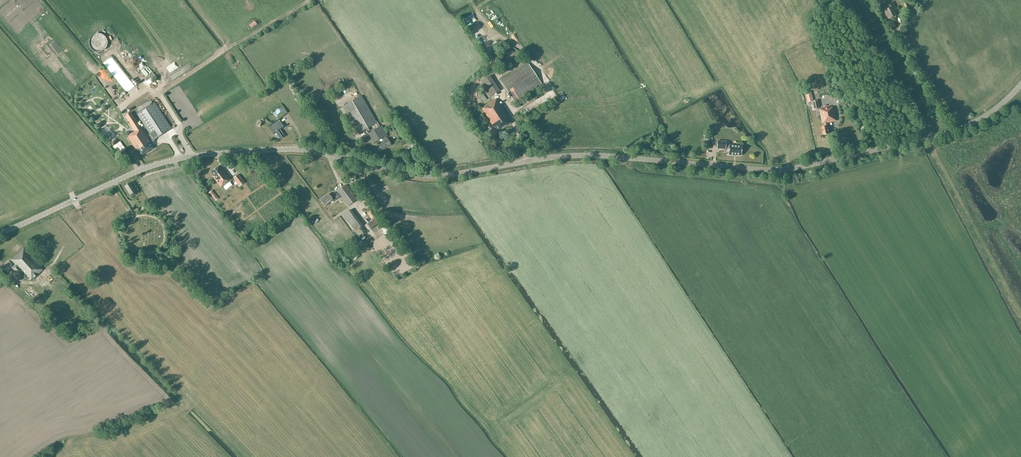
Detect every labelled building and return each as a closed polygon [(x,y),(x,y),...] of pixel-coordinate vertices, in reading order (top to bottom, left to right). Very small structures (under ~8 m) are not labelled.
[(910,1),(904,4),(907,10),(913,7),(910,1)] [(890,8),(885,11),(889,19),(896,15),(894,12),(897,11),(893,3),(888,6),(890,8)] [(493,47),(484,31),(490,28),(485,19),(482,21),(477,12),(473,14),(471,13),(466,15),(486,54),(492,51),(491,48),(493,47)] [(90,48),(92,50),(95,51),(98,52),(101,52),(103,50),(106,48),(107,46),(108,43),(107,41),(107,38),(105,36),(103,35),(101,34),(97,33),(94,34),(92,36),(90,38),(89,41),(89,45),(90,48)] [(514,101),(529,92),(541,83),(527,62),(500,80),(514,101)] [(480,82),(489,97),(499,91),(490,76),(480,82)] [(469,84),(473,94),(479,91),(475,82),(469,84)] [(376,122),(361,96),(344,106),(359,133),(367,129),(369,134),(374,143),(383,138),(384,141),(379,144),(382,150),(391,145),(388,139),(387,139),(386,137),(387,136),(382,126),(380,127),(377,121),(376,122)] [(498,131),(511,123),(508,119),(509,118),(496,99),(482,108),(494,127),(495,126),(498,131)] [(150,142),(171,128),(155,103),(138,114),(150,134),(147,136),(131,112),(125,116),(135,131),(131,133),(131,134),(127,136),(140,157),(154,148),(150,142)] [(837,121),(834,107),(830,108),(829,108),(820,110),(823,124),(825,123),(825,126),(822,127),(823,135),(830,133),(828,126),(827,123),(837,121)] [(96,128),(103,122),(100,118),(93,125),(96,128)] [(285,127),(279,119),(268,127),(274,135),(275,134),(278,139),(280,137),(281,139),(284,136),(280,130),(285,127)] [(104,126),(98,132),(108,143),(114,137),(104,126)] [(725,150),(725,149),(728,150),(728,156),(741,157),(741,147),(728,146),(728,147),(725,146),(726,142),(717,142),(716,149),(725,150)] [(222,170),(219,166),(211,172),(214,177),(213,177),(221,187),(224,184),(225,185),(230,181),(230,182),(231,181),(231,180),(223,170),(222,170)] [(245,182),(238,174),(234,178),(240,186),(245,182)] [(136,194),(136,191),(130,182),(125,186),(130,195),(133,196),(136,194)] [(357,199),(346,185),(337,191),(338,192),(331,197),(329,194),(321,200),(325,206),(333,200),(334,201),(341,196),(348,205),(357,199)] [(218,199),(212,191),(210,193),(216,201),(218,199)] [(351,210),(343,215),(359,236),(365,232),(361,227),(362,226),(351,210)] [(382,221),(378,216),(368,224),(371,229),(382,221)] [(43,269),(24,248),(11,260),(15,264),(12,268),(19,275),(22,271),(31,280),(33,277),(34,277),(43,269)]
